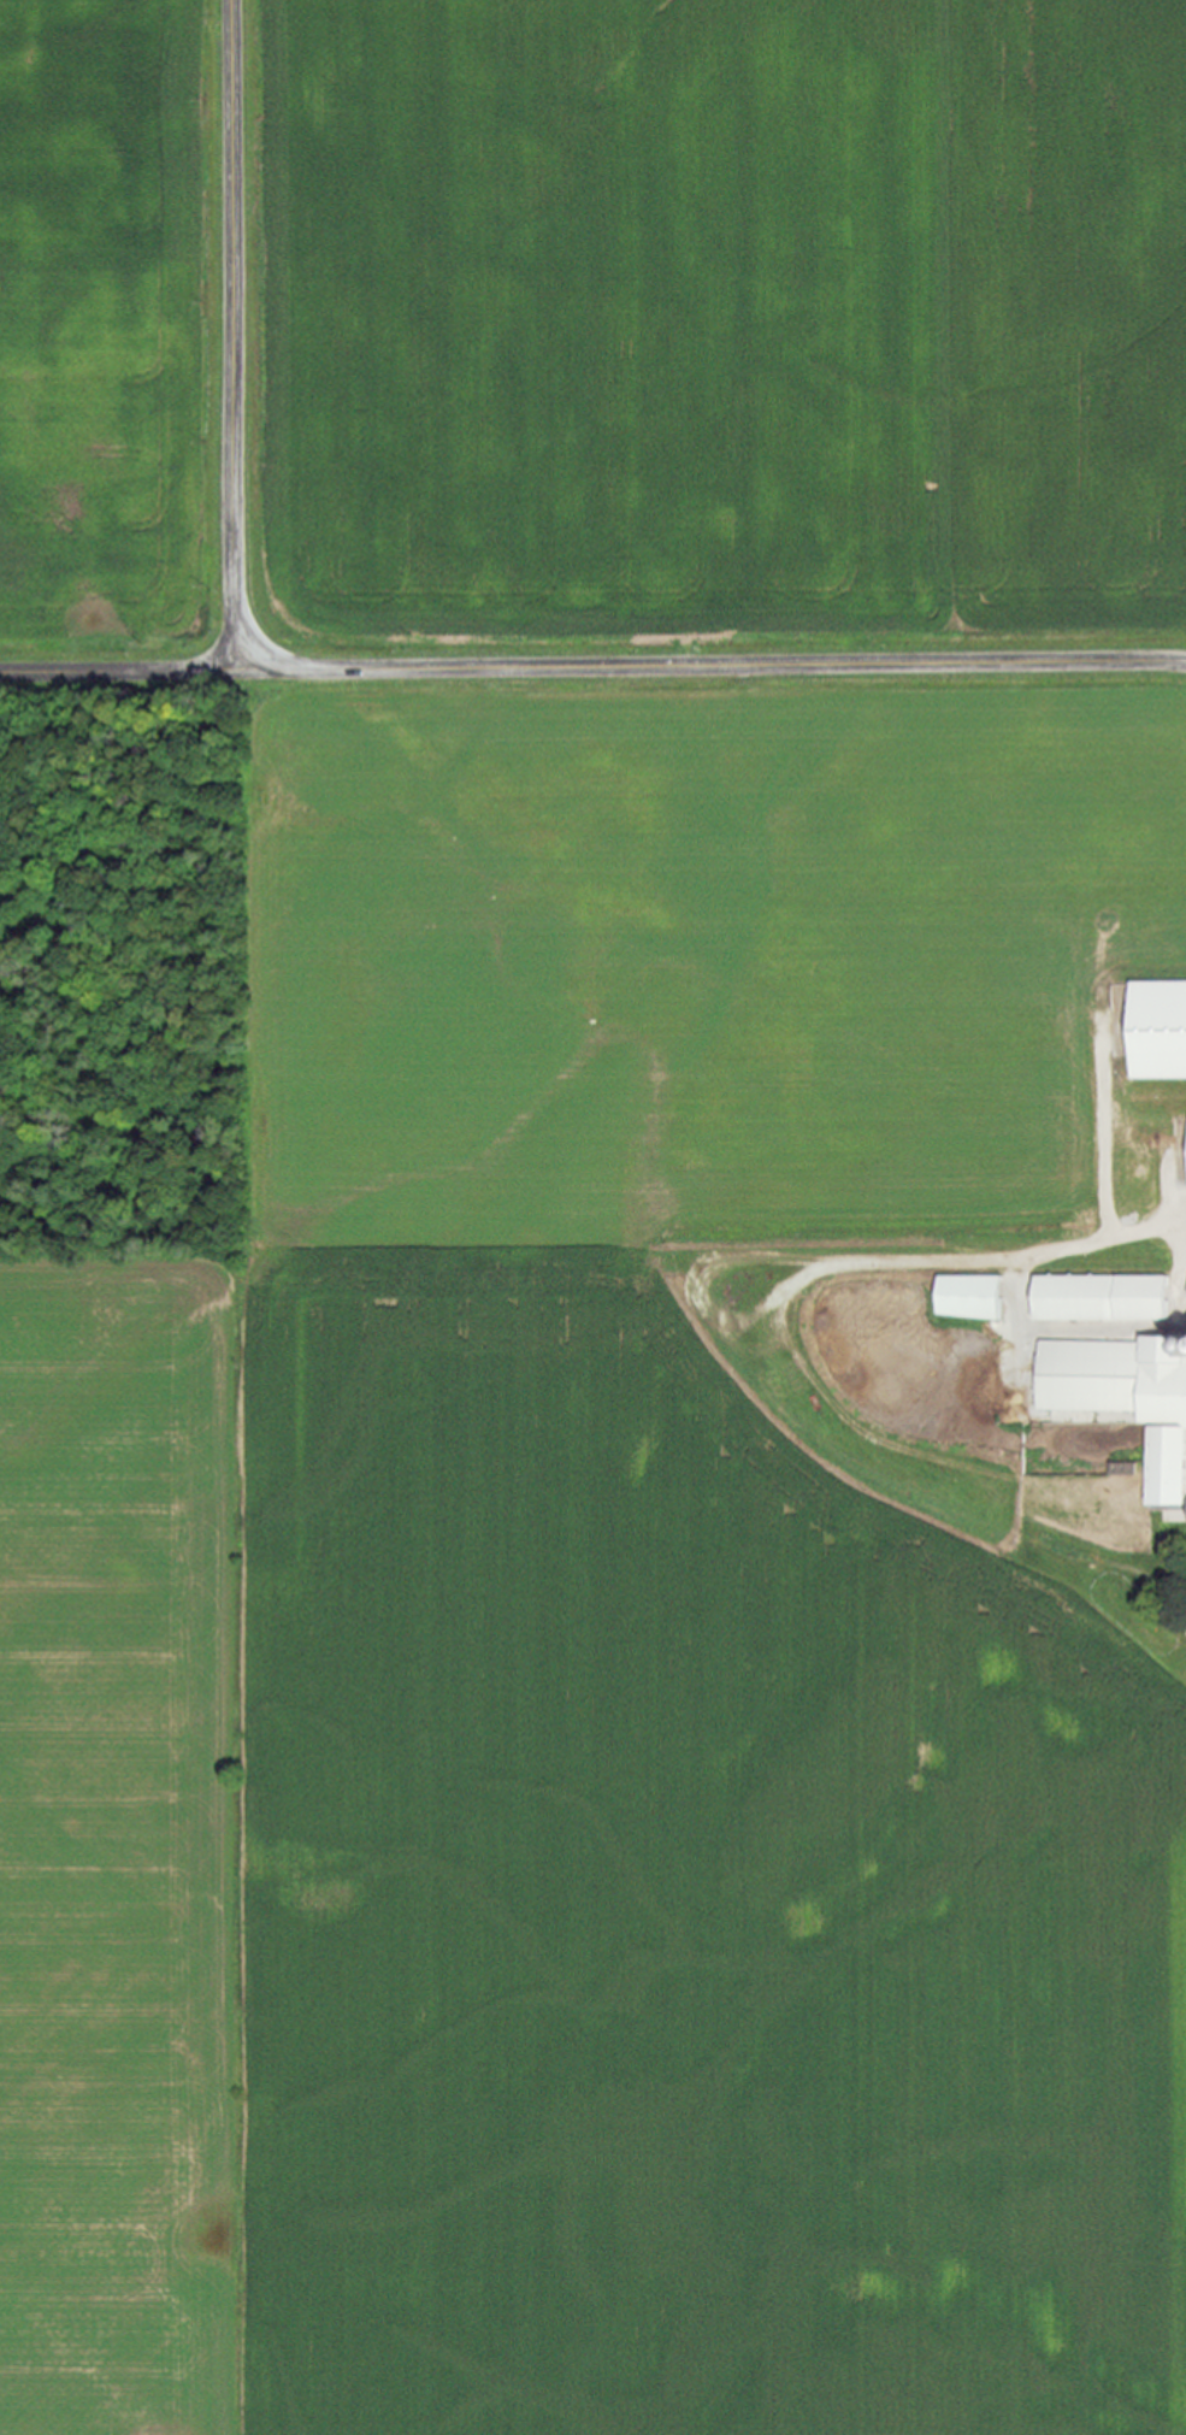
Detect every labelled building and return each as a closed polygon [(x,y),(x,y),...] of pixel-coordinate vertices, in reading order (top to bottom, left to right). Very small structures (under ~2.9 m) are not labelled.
[(1125,983),(1126,1080),(1185,1080),(1185,983),(1125,983)] [(932,1317),(996,1319),(998,1278),(933,1276),(932,1317)] [(1136,1412),(1136,1425),(1145,1425),(1145,1507),(1185,1507),(1185,1432),(1185,1351),(1171,1351),(1171,1338),(1136,1337),(1136,1342),(1035,1342),(1035,1412),(1136,1412)] [(1185,1523),(1185,1507),(1163,1507),(1163,1522),(1185,1523)]
